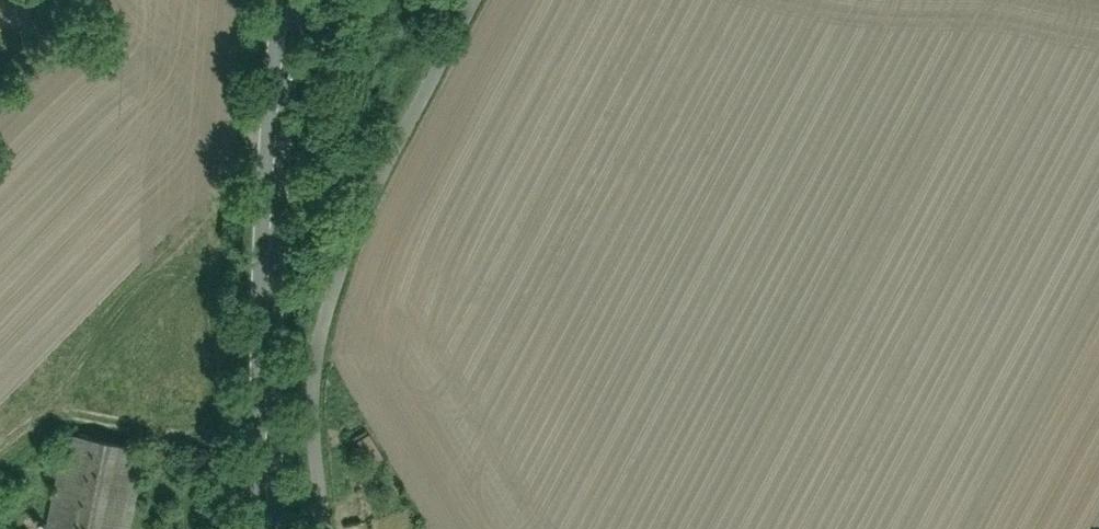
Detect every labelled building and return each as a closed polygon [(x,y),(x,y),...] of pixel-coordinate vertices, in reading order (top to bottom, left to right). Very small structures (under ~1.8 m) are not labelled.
[(381,455),(366,434),(354,442),(369,463),(381,455)] [(68,436),(49,528),(132,528),(147,452),(68,436)]
